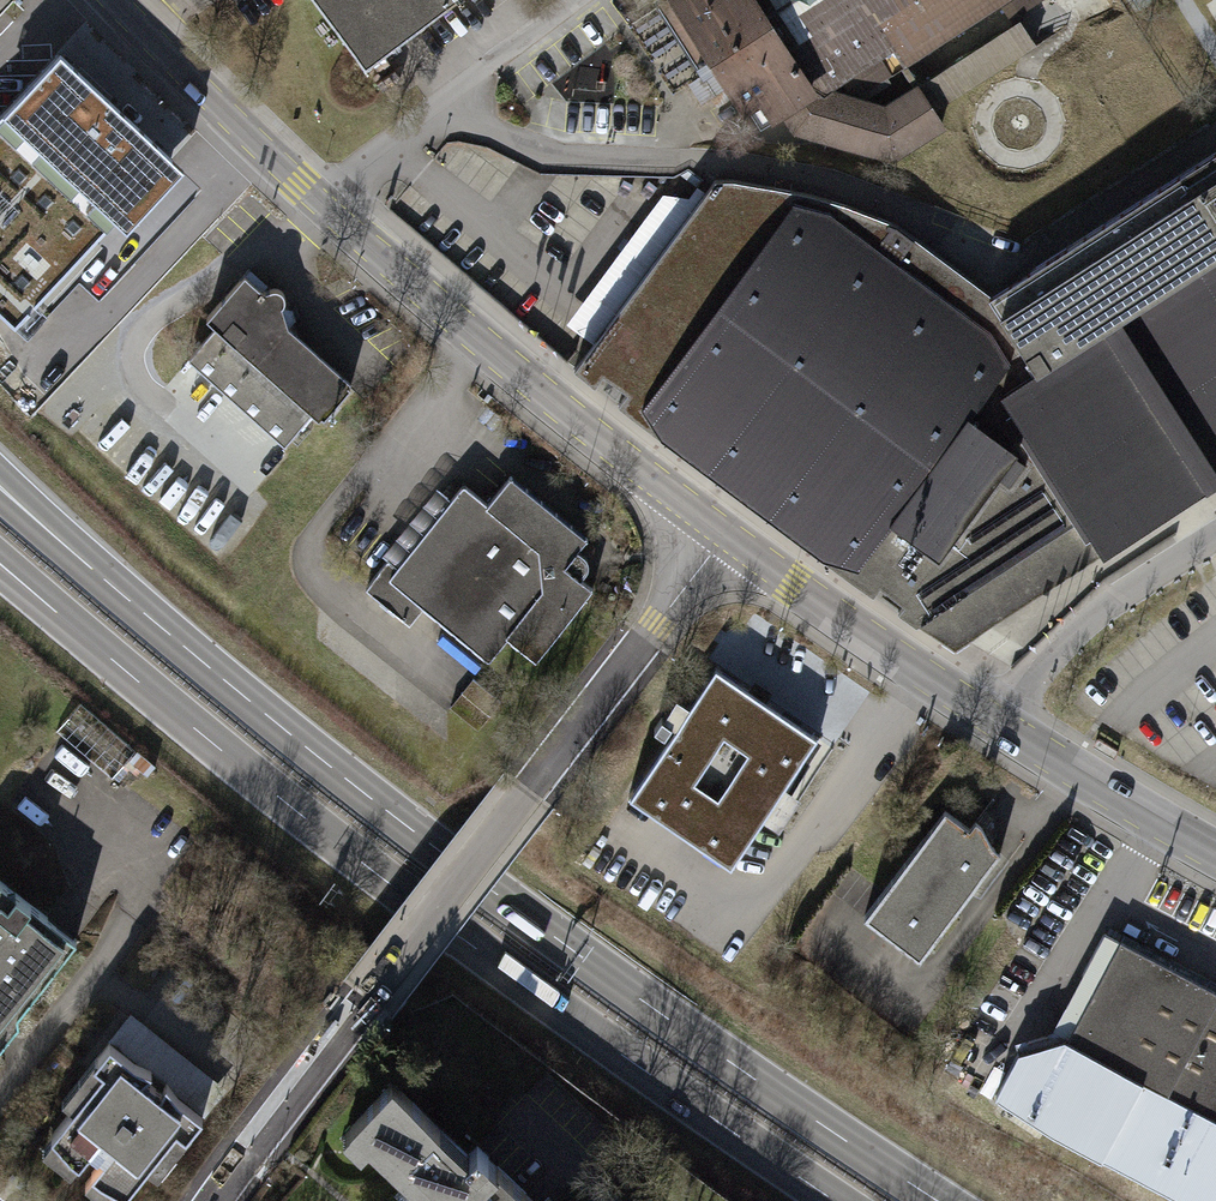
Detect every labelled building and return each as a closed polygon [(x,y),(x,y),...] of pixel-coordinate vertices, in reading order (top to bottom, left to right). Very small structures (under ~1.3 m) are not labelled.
[(360,69),(455,0),(310,0),(360,69)] [(782,128),(904,166),(955,134),(926,85),(893,105),(863,94),(1021,0),(688,0),(782,128)] [(991,81),(1040,53),(1026,28),(977,56),(991,81)] [(60,53),(0,117),(0,310),(15,325),(117,216),(129,227),(184,169),(60,53)] [(1066,90),(986,87),(984,147),(1000,148),(1002,114),(1065,117),(1066,90)] [(990,291),(896,222),(848,202),(814,192),(733,176),(716,177),(705,191),(602,329),(592,341),(573,366),(594,383),(603,372),(627,389),(618,402),(659,435),(821,555),(873,592),(880,583),(904,600),(898,609),(916,621),(955,646),(987,626),(1084,565),(1104,553),(1207,487),(1215,481),(1215,147),(990,291)] [(578,307),(567,322),(592,341),(602,329),(705,191),(698,185),(689,195),(663,192),(579,306),(578,307)] [(207,316),(217,325),(313,411),(319,417),(323,413),(325,415),(351,386),(349,385),(351,382),(289,326),(283,306),(285,299),(285,293),(279,288),(272,287),(266,291),(245,274),(239,281),(207,316)] [(292,309),(283,306),(289,326),(295,319),(292,309)] [(285,442),(313,411),(217,325),(190,355),(285,442)] [(399,568),(390,561),(368,588),(411,622),(425,605),(489,658),(509,634),(536,657),(593,590),(582,581),(588,571),(588,566),(588,561),(579,551),(588,541),(512,478),(489,506),(465,487),(453,502),(399,568)] [(383,556),(390,561),(399,568),(453,502),(438,489),(383,556)] [(763,707),(716,675),(633,798),(732,866),(816,742),(775,715),(763,707)] [(772,693),(763,707),(775,715),(784,701),(772,693)] [(969,828),(946,810),(866,914),(920,955),(999,852),(993,847),(982,825),(976,820),(969,828)] [(92,935),(3,869),(0,874),(0,1046),(5,1050),(92,935)] [(1067,1036),(1119,938),(1104,931),(1053,1029),(1016,1040),(1020,1049),(1067,1036)] [(1119,938),(1067,1036),(1215,1118),(1215,990),(1119,938)] [(1067,1036),(1020,1049),(995,1093),(1186,1200),(1215,1200),(1215,1118),(1067,1036)] [(35,1153),(76,1185),(96,1200),(129,1200),(197,1114),(107,1043),(61,1101),(71,1108),(35,1153)] [(361,1136),(439,1200),(562,1200),(413,1075),(361,1136)]
